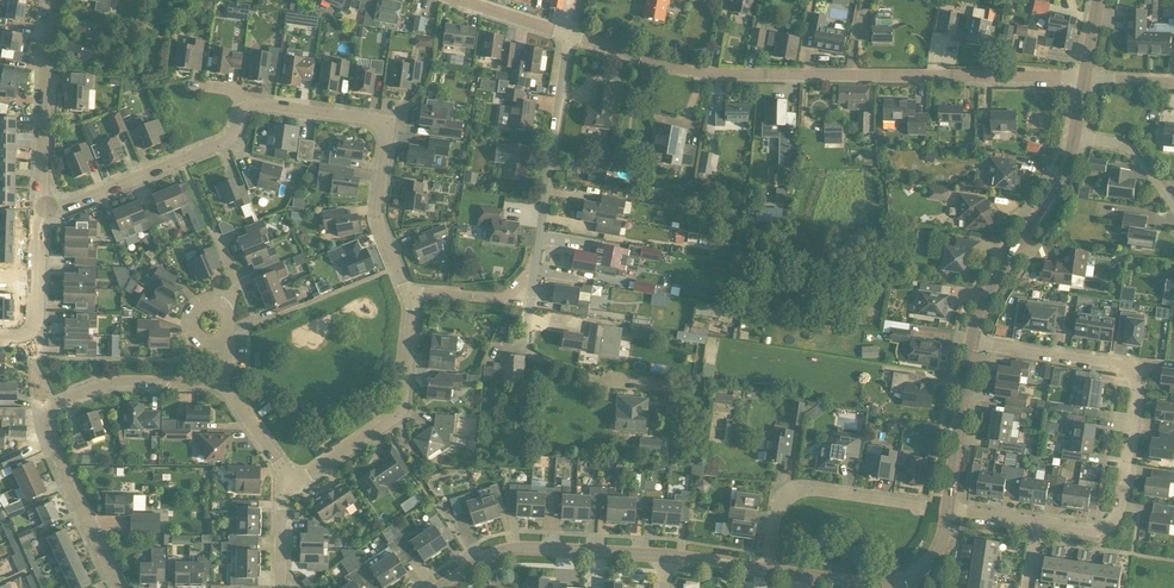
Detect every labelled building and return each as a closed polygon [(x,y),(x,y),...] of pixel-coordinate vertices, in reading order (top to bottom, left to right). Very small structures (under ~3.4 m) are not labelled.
[(96,2),(95,11),(109,13),(111,0),(87,0),(96,2)] [(347,12),(353,0),(322,0),(341,9),(340,12),(346,15),(347,12)] [(379,28),(380,22),(396,24),(400,4),(378,0),(377,7),(370,6),(367,26),(379,28)] [(564,0),(552,0),(550,8),(562,10),(564,0)] [(643,18),(664,22),(668,0),(646,0),(643,18)] [(733,3),(731,12),(738,14),(739,16),(744,17),(746,15),(750,16),(753,0),(724,0),(723,1),(733,3)] [(1035,0),(1033,15),(1048,18),(1049,9),(1048,9),(1050,3),(1035,0)] [(1144,7),(1153,8),(1152,20),(1158,20),(1158,0),(1144,0),(1144,7)] [(202,10),(213,12),(214,3),(204,1),(202,10)] [(363,26),(367,26),(370,6),(367,5),(360,2),(359,10),(366,11),(363,26)] [(238,13),(237,20),(248,21),(250,6),(240,4),(238,13)] [(0,13),(0,18),(6,19),(24,22),(26,8),(8,5),(8,11),(1,9),(0,13)] [(986,9),(985,14),(964,10),(960,32),(970,33),(968,44),(988,48),(995,10),(986,9)] [(1170,55),(1171,34),(1146,33),(1146,11),(1128,10),(1127,37),(1130,38),(1129,53),(1170,55)] [(318,27),(319,16),(288,14),(287,24),(318,27)] [(1050,22),(1057,23),(1056,31),(1074,35),(1077,19),(1051,14),(1050,22)] [(813,47),(832,50),(841,52),(842,47),(844,47),(846,39),(844,38),(845,33),(833,31),(833,32),(822,30),(824,17),(814,15),(810,35),(815,36),(813,47)] [(944,35),(951,36),(955,17),(948,15),(944,35)] [(425,18),(415,17),(413,30),(423,32),(425,18)] [(870,28),(872,28),(872,43),(891,43),(891,19),(871,19),(870,28)] [(65,58),(89,62),(95,63),(97,49),(99,36),(109,37),(111,28),(85,24),(81,43),(68,41),(65,58)] [(4,32),(5,26),(0,25),(0,49),(18,52),(21,35),(4,32)] [(443,44),(473,48),(475,29),(446,25),(443,44)] [(1003,39),(1012,41),(1015,27),(1005,25),(1003,39)] [(749,46),(763,49),(766,31),(753,28),(749,46)] [(1046,46),(1053,48),(1072,51),(1074,35),(1056,31),(1054,39),(1047,38),(1046,46)] [(767,46),(776,48),(774,56),(795,61),(799,40),(769,34),(767,46)] [(506,44),(501,43),(502,37),(485,35),(482,57),(499,59),(499,60),(503,61),(502,67),(512,69),(515,44),(506,43),(506,44)] [(1037,39),(1026,37),(1023,54),(1035,56),(1037,39)] [(433,40),(423,38),(422,51),(432,52),(433,40)] [(179,45),(176,68),(180,68),(179,72),(189,73),(190,69),(201,71),(205,41),(187,39),(186,46),(179,45)] [(269,47),(268,54),(252,52),(249,79),(266,82),(267,75),(277,76),(281,49),(269,47)] [(512,86),(511,90),(522,91),(522,87),(530,88),(531,79),(526,78),(526,73),(538,74),(542,50),(525,47),(523,62),(513,61),(510,86),(512,86)] [(243,54),(231,52),(231,51),(215,49),(212,72),(228,74),(228,69),(233,69),(241,70),(243,54)] [(315,61),(302,59),(286,57),(282,84),(299,86),(299,80),(312,82),(315,61)] [(333,60),(332,65),(322,64),(318,89),(336,92),(338,77),(348,78),(350,62),(333,60)] [(371,60),(369,70),(357,68),(354,91),(371,94),(374,75),(382,76),(384,62),(371,60)] [(404,61),(400,64),(393,63),(390,87),(409,89),(410,82),(420,83),(423,62),(407,60),(407,61),(404,61)] [(2,74),(0,74),(0,92),(6,93),(6,97),(15,99),(18,86),(25,88),(29,71),(4,66),(2,74)] [(87,110),(88,89),(91,89),(92,76),(64,75),(63,97),(66,97),(66,109),(87,110)] [(482,78),(480,90),(494,92),(496,81),(482,78)] [(510,129),(511,127),(530,129),(532,114),(533,114),(535,104),(521,102),(523,92),(522,91),(511,90),(508,90),(509,82),(499,80),(497,95),(504,96),(503,101),(511,102),(509,117),(501,116),(500,128),(510,129)] [(868,87),(839,87),(838,103),(867,103),(868,87)] [(594,93),(592,107),(587,107),(584,126),(608,130),(611,111),(613,96),(594,93)] [(1154,93),(1151,117),(1163,118),(1166,94),(1154,93)] [(422,107),(421,115),(418,114),(417,123),(420,124),(419,125),(430,127),(428,136),(461,140),(463,122),(452,121),(454,104),(428,101),(427,107),(422,107)] [(796,114),(785,114),(786,102),(767,101),(766,125),(763,125),(762,137),(795,138),(796,114)] [(928,114),(915,113),(916,102),(886,101),(885,120),(909,121),(908,135),(927,136),(928,114)] [(9,105),(0,103),(0,111),(7,112),(9,105)] [(725,127),(725,121),(747,122),(748,106),(725,105),(725,110),(715,110),(715,127),(725,127)] [(971,114),(963,114),(964,108),(940,107),(940,122),(963,122),(963,129),(970,129),(971,114)] [(993,142),(993,131),(1016,131),(1016,112),(992,112),(992,124),(984,124),(984,142),(993,142)] [(115,136),(128,131),(120,113),(107,118),(115,136)] [(856,133),(869,133),(869,113),(857,113),(856,133)] [(158,120),(151,123),(143,126),(139,117),(127,122),(133,137),(139,135),(145,150),(160,144),(157,137),(163,134),(158,120)] [(15,134),(15,118),(0,118),(0,133),(15,134)] [(843,120),(825,120),(825,133),(843,133),(843,120)] [(92,121),(82,125),(90,144),(100,139),(92,121)] [(690,158),(681,157),(686,130),(655,125),(649,160),(661,162),(660,163),(681,167),(681,165),(688,166),(690,158)] [(1173,147),(1173,126),(1166,125),(1164,146),(1173,147)] [(268,136),(267,146),(293,150),(296,129),(272,126),(271,136),(268,136)] [(15,148),(15,134),(0,133),(0,147),(15,148)] [(429,138),(428,148),(409,146),(409,151),(407,152),(406,159),(407,160),(407,163),(416,164),(416,166),(430,168),(432,156),(448,158),(450,141),(429,138)] [(96,159),(102,157),(106,165),(123,159),(115,139),(98,146),(97,144),(91,147),(96,159)] [(312,162),(315,142),(300,140),(297,160),(312,162)] [(350,167),(351,159),(361,161),(363,144),(338,141),(337,153),(330,152),(328,164),(350,167)] [(71,149),(74,156),(67,159),(75,178),(89,172),(86,163),(93,160),(86,142),(71,149)] [(1027,151),(1039,154),(1040,145),(1028,143),(1027,151)] [(494,163),(506,165),(504,179),(524,181),(529,148),(509,145),(508,146),(497,144),(494,163)] [(15,163),(15,148),(0,147),(0,162),(15,163)] [(702,153),(698,173),(711,175),(713,168),(710,167),(712,154),(702,153)] [(782,153),(780,179),(792,180),(794,154),(782,153)] [(1017,193),(1019,178),(1017,177),(1018,170),(1008,168),(1009,160),(990,157),(988,175),(996,176),(995,187),(1006,189),(1005,191),(1017,193)] [(1106,171),(1107,161),(1090,159),(1089,168),(1106,171)] [(14,176),(15,163),(0,162),(0,176),(14,176)] [(249,190),(257,187),(276,192),(282,168),(263,164),(262,168),(257,169),(256,167),(242,173),(249,190)] [(317,181),(332,183),(331,194),(356,197),(358,179),(353,178),(354,169),(319,164),(317,181)] [(1128,183),(1130,171),(1113,169),(1112,177),(1111,177),(1109,196),(1134,199),(1136,184),(1128,183)] [(607,172),(589,170),(587,181),(605,184),(607,172)] [(14,192),(14,176),(0,176),(0,192),(14,192)] [(244,186),(237,188),(233,180),(215,187),(220,198),(224,196),(227,204),(234,202),(237,209),(241,207),(251,203),(244,186)] [(402,198),(406,199),(404,210),(424,213),(427,196),(423,195),(424,184),(404,181),(402,198)] [(185,183),(177,186),(165,191),(173,210),(180,208),(183,215),(188,213),(195,232),(204,229),(185,183)] [(1080,187),(1078,197),(1090,199),(1091,189),(1080,187)] [(929,199),(948,202),(950,190),(930,188),(929,199)] [(156,206),(149,209),(156,226),(169,221),(166,213),(173,210),(165,191),(152,196),(156,206)] [(14,192),(0,192),(0,205),(14,205),(14,192)] [(601,195),(599,205),(584,202),(583,211),(616,217),(617,214),(623,215),(626,200),(601,195)] [(987,230),(995,224),(996,212),(989,211),(990,201),(962,197),(959,218),(968,219),(967,227),(987,230)] [(304,207),(304,199),(294,198),(294,207),(304,207)] [(133,227),(140,224),(144,231),(156,226),(149,209),(142,212),(138,202),(125,207),(133,227)] [(251,203),(241,207),(245,219),(252,216),(254,223),(258,221),(251,203)] [(137,234),(133,227),(125,207),(112,212),(117,222),(110,225),(117,243),(137,234)] [(478,226),(491,228),(490,242),(515,246),(518,225),(503,223),(504,210),(480,207),(478,226)] [(361,223),(358,224),(356,215),(345,217),(343,208),(321,212),(324,231),(337,229),(338,237),(359,233),(359,232),(362,232),(361,223)] [(615,220),(616,217),(583,211),(581,221),(597,224),(595,233),(619,237),(622,221),(615,220)] [(13,230),(14,213),(0,212),(0,229),(13,230)] [(1157,233),(1146,231),(1148,217),(1125,213),(1123,229),(1130,230),(1128,246),(1155,250),(1157,233)] [(244,228),(247,236),(238,239),(243,252),(263,244),(269,242),(266,235),(268,234),(263,220),(244,228)] [(76,221),(76,229),(66,229),(66,243),(87,244),(87,237),(96,237),(97,222),(76,221)] [(442,249),(438,250),(434,241),(448,235),(444,224),(412,237),(416,246),(413,247),(420,264),(431,259),(433,263),(446,258),(442,249)] [(13,246),(13,230),(0,229),(0,246),(13,246)] [(979,252),(980,242),(957,239),(955,248),(946,247),(943,270),(967,274),(970,251),(979,252)] [(331,263),(344,258),(352,277),(373,269),(365,249),(362,251),(357,240),(342,246),(342,247),(327,253),(331,263)] [(87,250),(87,244),(66,243),(65,257),(75,257),(75,266),(96,267),(96,250),(87,250)] [(274,247),(266,250),(263,244),(243,252),(248,265),(251,264),(254,271),(279,261),(274,247)] [(12,263),(13,246),(0,246),(0,263),(12,263)] [(598,246),(596,257),(607,259),(606,267),(624,270),(628,252),(598,246)] [(194,255),(196,260),(188,263),(193,276),(195,275),(198,282),(213,276),(211,272),(221,268),(212,247),(194,255)] [(642,247),(639,259),(659,263),(661,251),(642,247)] [(1042,272),(1044,277),(1043,281),(1071,285),(1073,275),(1085,277),(1089,253),(1065,250),(1063,265),(1046,262),(1045,271),(1042,272)] [(151,251),(144,253),(151,260),(156,256),(151,251)] [(599,265),(606,267),(607,259),(596,257),(575,253),(572,269),(598,274),(599,265)] [(261,270),(263,277),(254,280),(260,295),(280,287),(278,280),(288,276),(282,261),(261,270)] [(75,266),(75,275),(65,275),(65,289),(96,289),(96,267),(75,266)] [(150,282),(159,286),(156,292),(174,302),(181,289),(174,285),(178,277),(159,267),(150,282)] [(131,277),(124,288),(132,292),(138,281),(131,277)] [(130,278),(117,282),(120,290),(123,288),(130,278)] [(1166,292),(1165,293),(1173,294),(1172,302),(1173,302),(1173,281),(1167,280),(1166,292)] [(653,295),(655,284),(635,281),(633,292),(653,295)] [(581,289),(578,289),(554,285),(552,303),(573,306),(572,313),(587,315),(589,302),(590,302),(592,286),(582,285),(581,289)] [(950,302),(948,301),(949,296),(941,295),(942,286),(935,285),(934,294),(920,292),(917,315),(946,319),(947,307),(949,307),(951,306),(951,304),(950,302)] [(1125,285),(1123,300),(1136,301),(1138,287),(1125,285)] [(283,294),(280,287),(260,295),(266,310),(275,307),(277,313),(299,305),(293,290),(283,294)] [(95,312),(96,289),(65,289),(64,302),(74,303),(74,311),(95,312)] [(155,318),(160,310),(167,314),(174,302),(156,292),(153,297),(145,292),(136,307),(155,318)] [(12,321),(13,294),(0,294),(0,321),(12,321)] [(776,299),(757,294),(754,307),(773,313),(776,299)] [(1023,330),(1038,332),(1042,308),(1032,307),(1033,301),(1019,299),(1017,313),(1025,315),(1023,330)] [(1120,302),(1119,310),(1131,311),(1132,304),(1120,302)] [(713,316),(714,305),(698,303),(697,315),(713,316)] [(1052,310),(1042,308),(1038,332),(1054,334),(1056,319),(1065,320),(1067,306),(1052,304),(1052,310)] [(1159,308),(1157,316),(1169,319),(1170,315),(1163,313),(1164,309),(1159,308)] [(1145,315),(1121,312),(1119,327),(1127,328),(1124,344),(1127,344),(1127,346),(1137,348),(1138,346),(1140,346),(1141,339),(1145,339),(1146,329),(1143,328),(1145,315)] [(76,313),(76,321),(66,321),(65,335),(87,335),(88,329),(97,329),(97,313),(76,313)] [(1075,337),(1086,339),(1087,339),(1091,315),(1078,313),(1075,337)] [(1087,339),(1100,341),(1103,317),(1103,320),(1091,318),(1091,315),(1087,339)] [(1103,317),(1100,341),(1112,343),(1115,319),(1103,317)] [(137,340),(149,340),(149,348),(169,349),(169,330),(159,330),(159,320),(137,320),(137,340)] [(588,338),(582,337),(582,336),(563,333),(561,347),(580,350),(581,344),(587,345),(587,348),(599,349),(598,355),(618,358),(622,329),(590,324),(588,338)] [(631,324),(629,335),(654,339),(655,328),(631,324)] [(692,326),(690,332),(707,336),(708,330),(692,326)] [(1006,335),(1007,328),(997,327),(996,334),(1006,335)] [(910,343),(912,331),(892,328),(890,340),(910,343)] [(679,332),(677,339),(705,344),(706,336),(679,332)] [(65,348),(75,349),(75,357),(96,358),(96,342),(87,342),(87,335),(65,335),(65,348)] [(110,355),(121,355),(122,335),(111,335),(110,355)] [(459,339),(456,339),(456,338),(432,336),(430,353),(436,354),(435,361),(453,364),(454,352),(458,352),(461,351),(463,349),(463,344),(461,341),(459,339)] [(912,339),(909,362),(937,366),(940,343),(912,339)] [(864,358),(880,357),(880,345),(863,346),(864,358)] [(502,382),(522,384),(524,357),(503,356),(501,371),(493,371),(493,368),(483,367),(482,381),(502,382)] [(1020,385),(1021,377),(1028,378),(1030,363),(1012,361),(1011,369),(999,367),(997,382),(1020,385)] [(1044,364),(1042,377),(1053,379),(1052,384),(1060,385),(1063,368),(1044,364)] [(1161,384),(1171,385),(1170,392),(1173,393),(1173,370),(1163,369),(1161,384)] [(1075,384),(1081,385),(1079,393),(1101,396),(1103,383),(1100,382),(1101,377),(1101,375),(1100,374),(1099,373),(1097,373),(1090,372),(1090,373),(1077,371),(1075,384)] [(934,399),(932,398),(934,386),(914,383),(915,375),(894,372),(891,388),(905,390),(903,405),(917,407),(917,405),(931,407),(931,406),(933,405),(934,399)] [(461,377),(446,375),(445,382),(427,380),(427,387),(428,387),(427,398),(449,401),(450,390),(459,391),(461,377)] [(995,396),(1007,398),(1005,406),(1023,408),(1026,409),(1029,394),(1018,393),(1020,385),(997,382),(995,396)] [(16,401),(16,384),(0,385),(0,401),(16,401)] [(1079,393),(1078,401),(1073,400),(1071,413),(1088,416),(1090,409),(1099,410),(1101,396),(1079,393)] [(715,394),(714,403),(731,406),(733,396),(715,394)] [(618,396),(616,408),(615,431),(643,432),(645,410),(645,399),(633,399),(628,399),(628,397),(618,396)] [(804,400),(793,398),(789,425),(801,427),(804,404),(804,400)] [(1158,402),(1156,420),(1172,422),(1171,431),(1173,432),(1173,404),(1158,402)] [(160,411),(143,411),(143,405),(124,404),(123,429),(142,430),(142,429),(160,430),(160,411)] [(162,420),(162,430),(192,430),(192,423),(209,423),(209,407),(187,406),(186,420),(178,420),(178,421),(162,420)] [(665,406),(664,415),(675,416),(676,407),(670,406),(665,406)] [(1013,429),(1014,421),(1021,422),(1023,408),(1005,406),(1004,414),(993,413),(991,426),(1013,429)] [(0,408),(0,427),(1,427),(1,428),(9,429),(8,437),(26,437),(26,428),(27,428),(27,419),(25,419),(25,409),(0,408)] [(88,447),(87,442),(105,435),(97,412),(77,418),(82,432),(74,435),(80,450),(88,447)] [(1065,437),(1073,438),(1094,441),(1096,428),(1086,426),(1087,417),(1068,414),(1065,437)] [(454,417),(442,415),(435,415),(434,428),(415,440),(426,458),(439,449),(442,453),(452,446),(448,439),(448,434),(452,435),(454,417)] [(1019,438),(1012,437),(1013,429),(991,426),(989,440),(1001,442),(999,450),(1030,455),(1031,449),(1026,448),(1026,445),(1018,444),(1019,438)] [(777,429),(776,438),(766,437),(764,452),(763,452),(762,461),(779,464),(780,455),(790,456),(794,431),(777,429)] [(192,440),(192,430),(162,430),(162,440),(192,440)] [(839,432),(837,446),(833,445),(832,450),(823,449),(822,457),(819,457),(817,470),(836,472),(838,460),(845,461),(846,457),(860,459),(863,435),(839,432)] [(1159,440),(1155,439),(1154,444),(1150,444),(1149,449),(1151,451),(1150,460),(1161,462),(1162,459),(1173,461),(1173,458),(1173,434),(1160,432),(1159,440)] [(198,452),(205,452),(205,461),(224,461),(224,453),(231,453),(231,435),(198,434),(198,452)] [(638,453),(660,454),(661,440),(640,438),(638,453)] [(924,457),(936,459),(939,440),(926,438),(924,457)] [(1073,438),(1072,445),(1064,444),(1062,459),(1089,463),(1090,454),(1092,455),(1094,441),(1073,438)] [(381,452),(388,463),(375,472),(374,470),(359,481),(372,500),(387,490),(384,485),(391,481),(392,483),(398,478),(399,479),(410,472),(392,445),(381,452)] [(867,455),(868,455),(865,476),(892,480),(897,452),(884,450),(884,447),(868,445),(867,455)] [(0,458),(0,461),(4,469),(23,461),(19,450),(0,458)] [(1007,452),(1005,466),(1015,467),(1017,454),(1007,452)] [(83,456),(83,465),(92,465),(92,456),(83,456)] [(908,457),(905,482),(923,485),(927,460),(908,457)] [(592,460),(589,469),(599,472),(601,465),(607,466),(608,464),(592,460)] [(12,472),(19,486),(39,477),(32,463),(12,472)] [(969,492),(977,493),(977,495),(990,497),(994,474),(981,472),(982,466),(973,465),(969,492)] [(1003,499),(1005,487),(1013,488),(1016,468),(1003,466),(1001,475),(994,474),(990,497),(1003,499)] [(236,478),(236,493),(258,493),(259,476),(245,476),(245,467),(228,467),(228,478),(236,478)] [(1036,480),(1024,478),(1025,470),(1016,468),(1013,488),(1021,489),(1019,501),(1032,503),(1036,480)] [(1045,505),(1047,492),(1056,493),(1058,477),(1060,469),(1053,468),(1052,476),(1045,475),(1044,481),(1036,480),(1032,503),(1045,505)] [(1151,479),(1147,479),(1144,495),(1168,499),(1170,483),(1173,483),(1173,474),(1152,471),(1151,479)] [(656,480),(646,479),(647,474),(638,473),(638,487),(656,488),(656,480)] [(46,492),(39,477),(19,486),(26,501),(46,492)] [(1078,486),(1066,484),(1067,478),(1058,477),(1056,493),(1064,494),(1062,508),(1075,510),(1078,486)] [(1088,512),(1088,509),(1097,510),(1101,483),(1087,481),(1086,487),(1078,486),(1075,510),(1088,512)] [(343,483),(311,504),(324,523),(334,516),(343,518),(345,509),(355,502),(343,483)] [(477,491),(479,499),(487,521),(500,517),(496,506),(503,504),(497,484),(477,491)] [(508,510),(516,510),(515,517),(529,518),(531,494),(531,486),(510,485),(508,510)] [(576,496),(569,496),(570,487),(554,486),(554,488),(553,507),(552,514),(561,515),(560,519),(575,520),(576,496)] [(588,521),(589,516),(597,516),(599,488),(590,487),(589,497),(576,496),(575,520),(588,521)] [(544,495),(531,494),(529,518),(543,519),(544,507),(553,507),(554,488),(545,488),(544,495)] [(597,516),(606,517),(606,522),(620,523),(621,499),(622,494),(614,491),(614,489),(599,488),(597,516)] [(628,499),(621,499),(620,523),(634,523),(634,519),(643,519),(644,490),(635,489),(635,492),(629,492),(628,499)] [(643,519),(651,519),(651,524),(665,525),(667,502),(660,501),(661,491),(644,490),(643,519)] [(675,495),(674,502),(667,502),(665,525),(679,527),(679,522),(688,522),(691,492),(682,492),(681,495),(675,495)] [(400,503),(405,512),(424,502),(419,493),(400,503)] [(743,516),(744,509),(757,511),(759,497),(736,493),(735,500),(731,499),(729,514),(743,516)] [(463,517),(470,514),(473,526),(487,521),(479,499),(471,501),(469,494),(457,497),(463,517)] [(106,495),(105,516),(131,516),(133,517),(133,514),(133,495),(106,495)] [(232,514),(237,514),(237,522),(260,522),(261,508),(249,508),(249,500),(232,501),(232,514)] [(4,508),(8,514),(24,508),(21,501),(4,508)] [(1146,502),(1143,509),(1152,512),(1155,505),(1146,502)] [(31,520),(39,516),(44,525),(58,518),(51,503),(38,509),(37,507),(26,512),(31,520)] [(1167,516),(1151,514),(1149,532),(1169,535),(1170,525),(1173,526),(1173,506),(1169,506),(1167,516)] [(26,512),(24,508),(8,514),(7,515),(9,519),(26,512)] [(133,517),(131,516),(130,533),(159,534),(159,514),(133,514),(133,517)] [(742,523),(743,516),(729,514),(727,524),(722,523),(721,534),(730,536),(729,536),(753,540),(755,525),(742,523)] [(433,526),(421,535),(435,554),(447,546),(445,545),(455,539),(447,528),(445,528),(436,515),(428,520),(432,525),(433,526)] [(237,522),(236,529),(231,529),(231,535),(229,535),(229,543),(231,543),(249,544),(258,544),(258,536),(260,536),(260,522),(237,522)] [(14,539),(8,525),(3,528),(9,541),(14,539)] [(17,535),(21,544),(35,538),(34,538),(35,538),(34,537),(45,532),(41,525),(31,530),(30,528),(17,535)] [(307,526),(307,535),(301,535),(301,542),(299,542),(298,543),(298,545),(299,546),(301,546),(301,549),(322,549),(322,542),(329,543),(329,531),(322,527),(307,526)] [(47,539),(53,552),(70,544),(64,531),(47,539)] [(411,562),(420,556),(423,562),(435,554),(421,535),(408,543),(402,534),(395,539),(411,562)] [(168,546),(168,535),(160,535),(160,546),(168,546)] [(190,544),(190,535),(172,535),(172,544),(190,544)] [(24,549),(30,563),(35,561),(29,549),(37,545),(35,538),(21,544),(24,549)] [(20,552),(14,539),(9,541),(15,554),(20,552)] [(377,554),(377,555),(394,581),(406,573),(402,568),(411,562),(395,539),(387,545),(389,548),(378,556),(377,554)] [(976,540),(974,552),(997,556),(999,543),(976,540)] [(236,557),(236,565),(260,565),(260,551),(248,551),(249,544),(231,543),(231,557),(236,557)] [(53,552),(59,565),(76,558),(70,544),(53,552)] [(152,548),(151,563),(140,563),(140,584),(149,584),(149,587),(156,587),(156,582),(165,582),(165,558),(164,558),(164,548),(152,548)] [(328,556),(322,556),(322,549),(301,549),(301,552),(299,552),(298,553),(298,555),(299,556),(301,556),(300,563),(307,563),(307,572),(328,572),(328,556)] [(28,568),(20,552),(15,554),(15,555),(11,557),(19,572),(28,568)] [(974,552),(972,565),(996,569),(997,556),(974,552)] [(380,585),(382,587),(384,587),(394,581),(377,555),(356,569),(366,582),(370,587),(376,587),(380,585)] [(56,574),(62,572),(65,579),(82,571),(76,558),(59,565),(59,566),(54,568),(56,574)] [(168,575),(175,575),(175,587),(189,587),(189,563),(182,563),(182,558),(168,558),(168,575)] [(198,558),(197,563),(189,563),(189,587),(203,587),(203,576),(211,576),(211,558),(198,558)] [(1041,581),(1055,583),(1058,560),(1045,558),(1041,581)] [(1055,583),(1067,585),(1070,561),(1058,560),(1055,583)] [(30,563),(36,576),(41,574),(51,570),(49,563),(38,568),(35,561),(30,563)] [(1067,585),(1080,587),(1083,563),(1070,561),(1067,585)] [(1087,587),(1093,587),(1096,565),(1083,563),(1080,587),(1087,587)] [(248,586),(248,579),(260,579),(260,565),(236,565),(236,573),(230,572),(230,586),(248,586)] [(972,565),(970,578),(994,581),(996,569),(972,565)] [(1109,567),(1096,565),(1093,587),(1106,587),(1109,567)] [(1109,567),(1106,587),(1119,587),(1122,569),(1109,567)] [(344,587),(370,587),(366,582),(356,569),(345,577),(346,584),(347,586),(344,587)] [(82,571),(65,579),(69,587),(80,587),(89,584),(82,571)] [(41,574),(36,576),(41,587),(44,587),(47,587),(41,574)] [(30,587),(36,587),(37,587),(31,575),(25,577),(30,587)] [(994,581),(970,578),(969,587),(993,587),(994,581)] [(548,580),(528,579),(528,587),(565,587),(565,585),(548,584),(548,580)]
